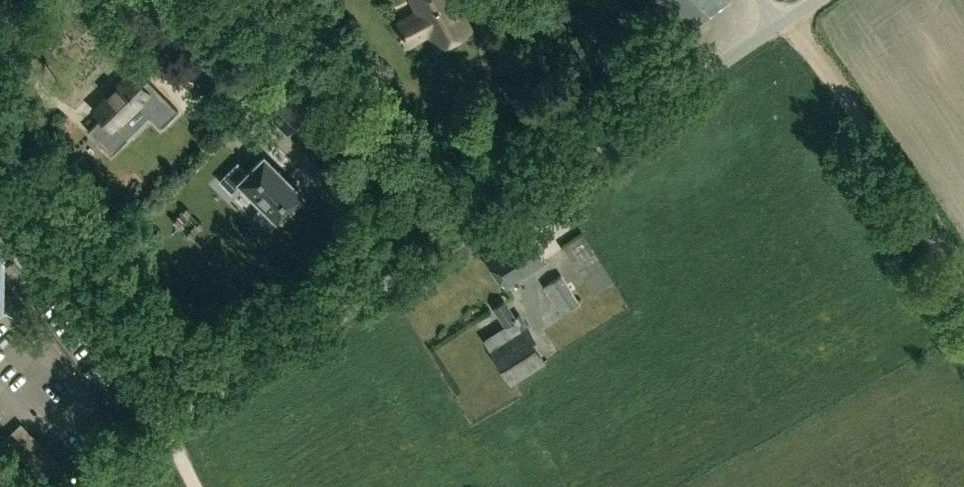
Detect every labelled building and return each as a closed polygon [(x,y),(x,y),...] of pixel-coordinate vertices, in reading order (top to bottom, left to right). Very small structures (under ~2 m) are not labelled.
[(429,31),(437,46),(469,29),(454,0),(414,0),(420,12),(397,23),(407,42),(429,31)] [(687,26),(724,0),(648,0),(643,6),(674,34),(687,26)] [(150,94),(130,74),(94,109),(114,130),(150,94)] [(283,96),(266,113),(287,133),(303,116),(283,96)] [(278,219),(302,194),(264,156),(248,172),(238,162),(219,180),(231,192),(241,182),(278,219)] [(486,258),(505,287),(544,262),(526,233),(486,258)] [(582,234),(563,249),(594,296),(612,283),(582,234)] [(20,269),(12,260),(0,269),(0,277),(4,282),(20,269)] [(561,276),(545,287),(562,312),(578,301),(561,276)] [(505,301),(495,308),(505,325),(516,318),(505,301)] [(533,337),(520,315),(516,318),(505,325),(483,339),(510,386),(512,384),(544,364),(530,339),(533,337)] [(528,394),(519,398),(526,417),(536,413),(528,394)]
